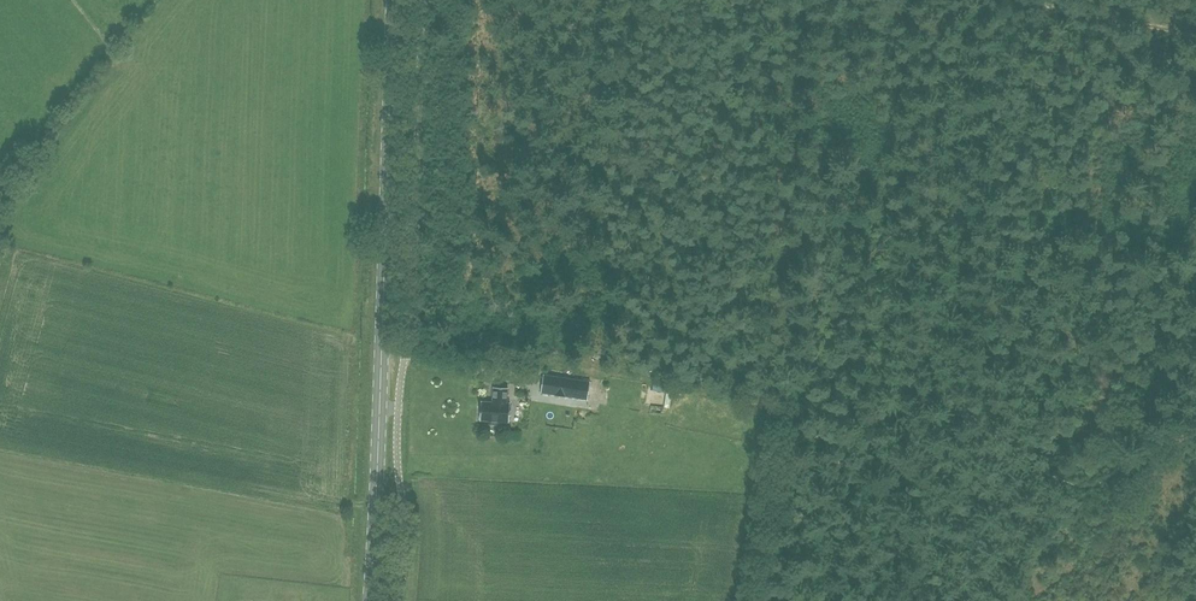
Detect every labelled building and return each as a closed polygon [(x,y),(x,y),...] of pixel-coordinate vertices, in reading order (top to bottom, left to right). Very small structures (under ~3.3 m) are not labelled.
[(590,381),(544,374),(541,393),(588,400),(590,381)] [(493,387),(492,402),(481,402),(480,420),(490,421),(490,424),(500,424),(500,421),(509,422),(510,403),(507,403),(507,388),(493,387)] [(655,398),(655,409),(670,410),(671,399),(655,398)]
